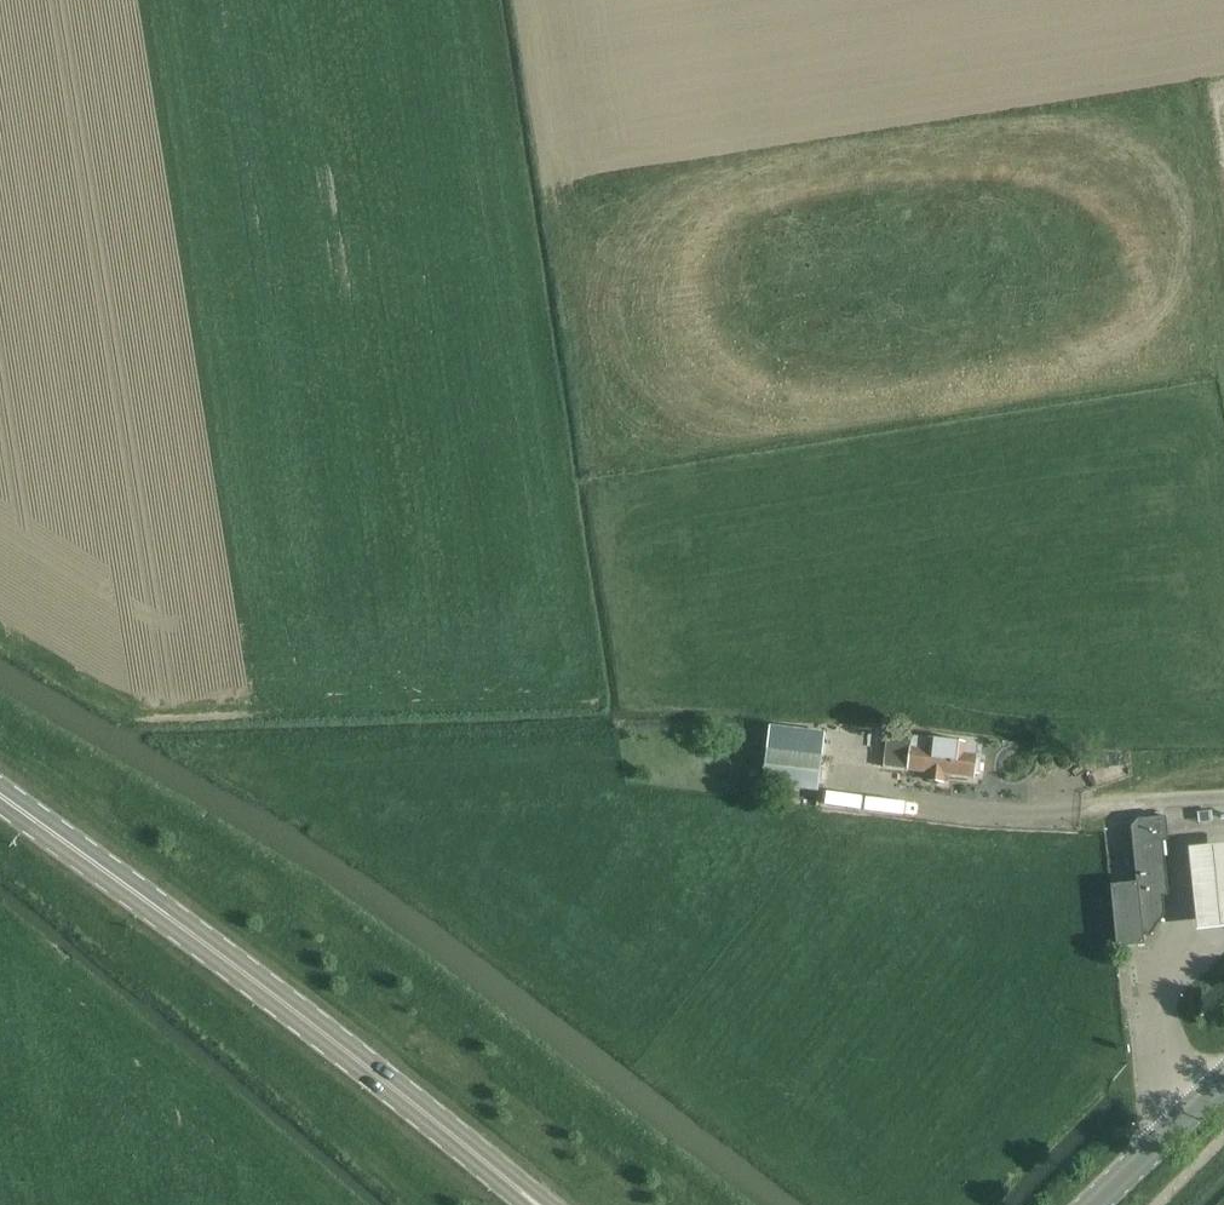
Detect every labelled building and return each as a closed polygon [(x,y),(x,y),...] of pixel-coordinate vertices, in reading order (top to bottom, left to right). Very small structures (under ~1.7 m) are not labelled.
[(767,748),(762,784),(820,791),(824,755),(822,754),(824,734),(770,727),(767,748)] [(887,734),(883,767),(908,770),(909,770),(930,772),(929,780),(944,782),(945,774),(973,777),(974,773),(979,773),(981,759),(976,758),(976,754),(977,745),(912,737),(887,734)] [(1163,897),(1168,896),(1162,842),(1168,841),(1166,817),(1137,820),(1131,828),(1137,883),(1111,886),(1117,949),(1145,946),(1144,937),(1150,936),(1165,915),(1163,897)] [(1188,843),(1189,857),(1157,859),(1160,890),(1192,888),(1195,925),(1223,923),(1223,840),(1188,843)]
